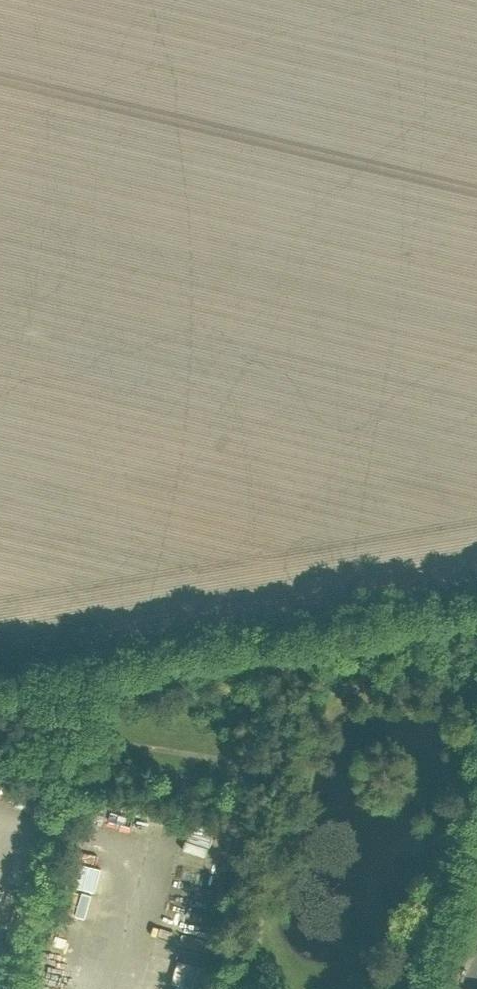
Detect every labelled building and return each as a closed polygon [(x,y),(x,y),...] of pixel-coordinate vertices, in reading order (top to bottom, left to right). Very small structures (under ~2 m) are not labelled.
[(110,894),(116,871),(85,863),(79,886),(110,894)] [(71,914),(67,942),(88,946),(92,921),(97,895),(67,890),(63,913),(71,914)]
